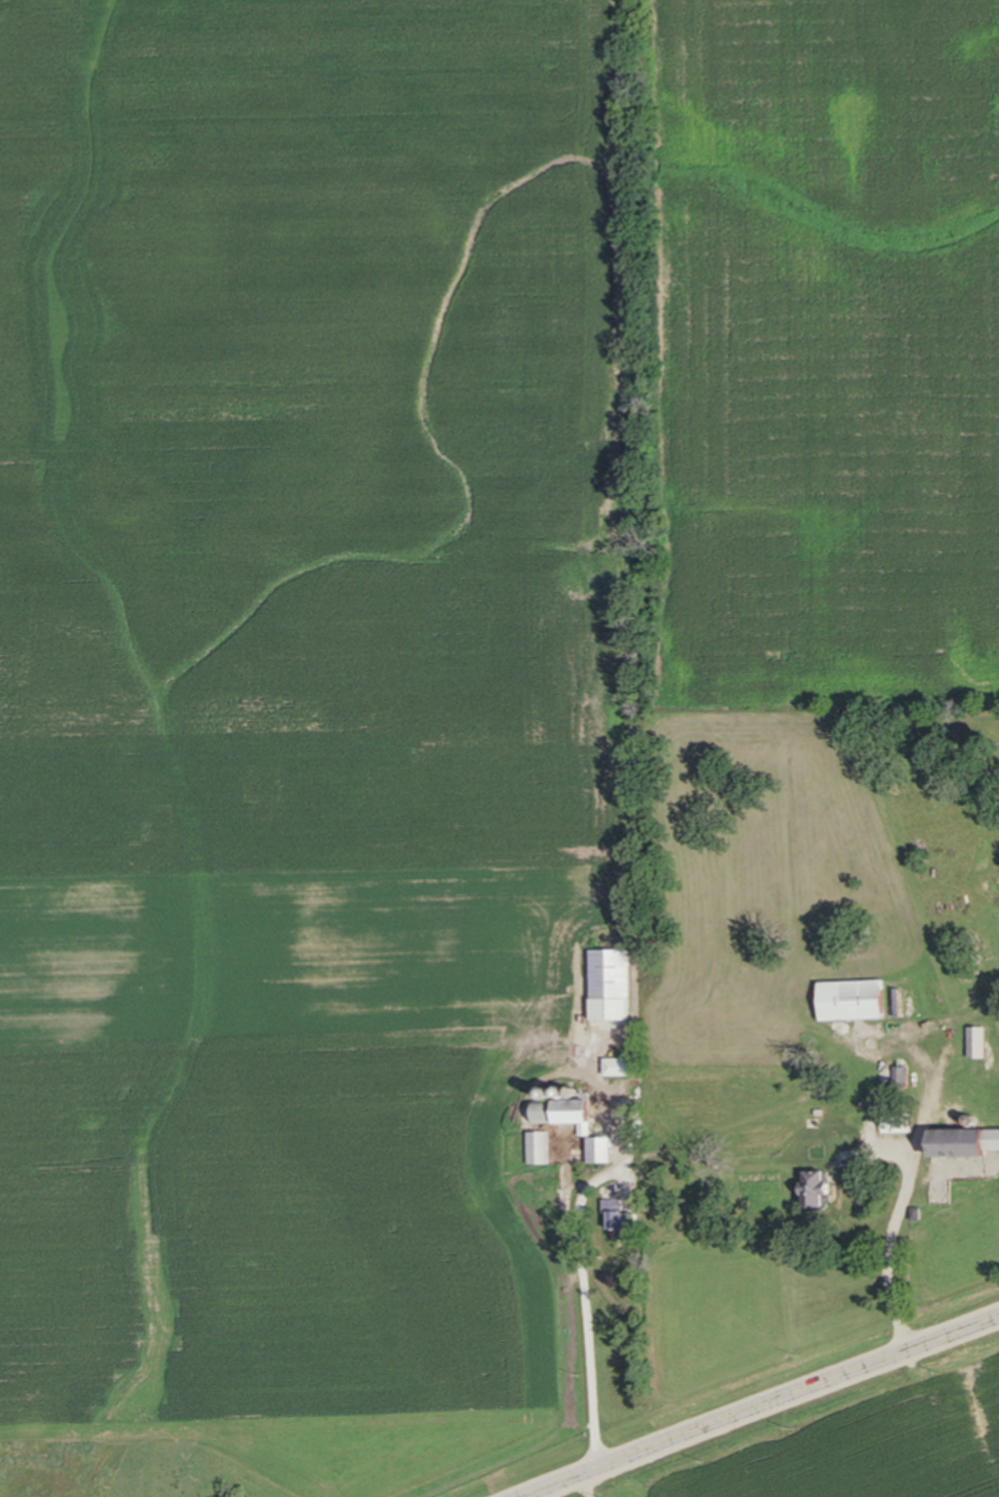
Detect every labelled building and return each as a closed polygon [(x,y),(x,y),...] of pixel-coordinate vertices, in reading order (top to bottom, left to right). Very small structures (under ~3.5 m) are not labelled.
[(588,951),(588,1022),(630,1022),(631,951),(588,951)] [(883,982),(814,984),(815,1023),(884,1021),(883,982)] [(984,1028),(968,1028),(968,1060),(984,1060),(984,1028)] [(581,1124),(581,1103),(528,1103),(528,1124),(581,1124)] [(612,1165),(612,1139),(585,1139),(585,1165),(612,1165)] [(799,1208),(820,1208),(820,1173),(799,1173),(799,1208)]
